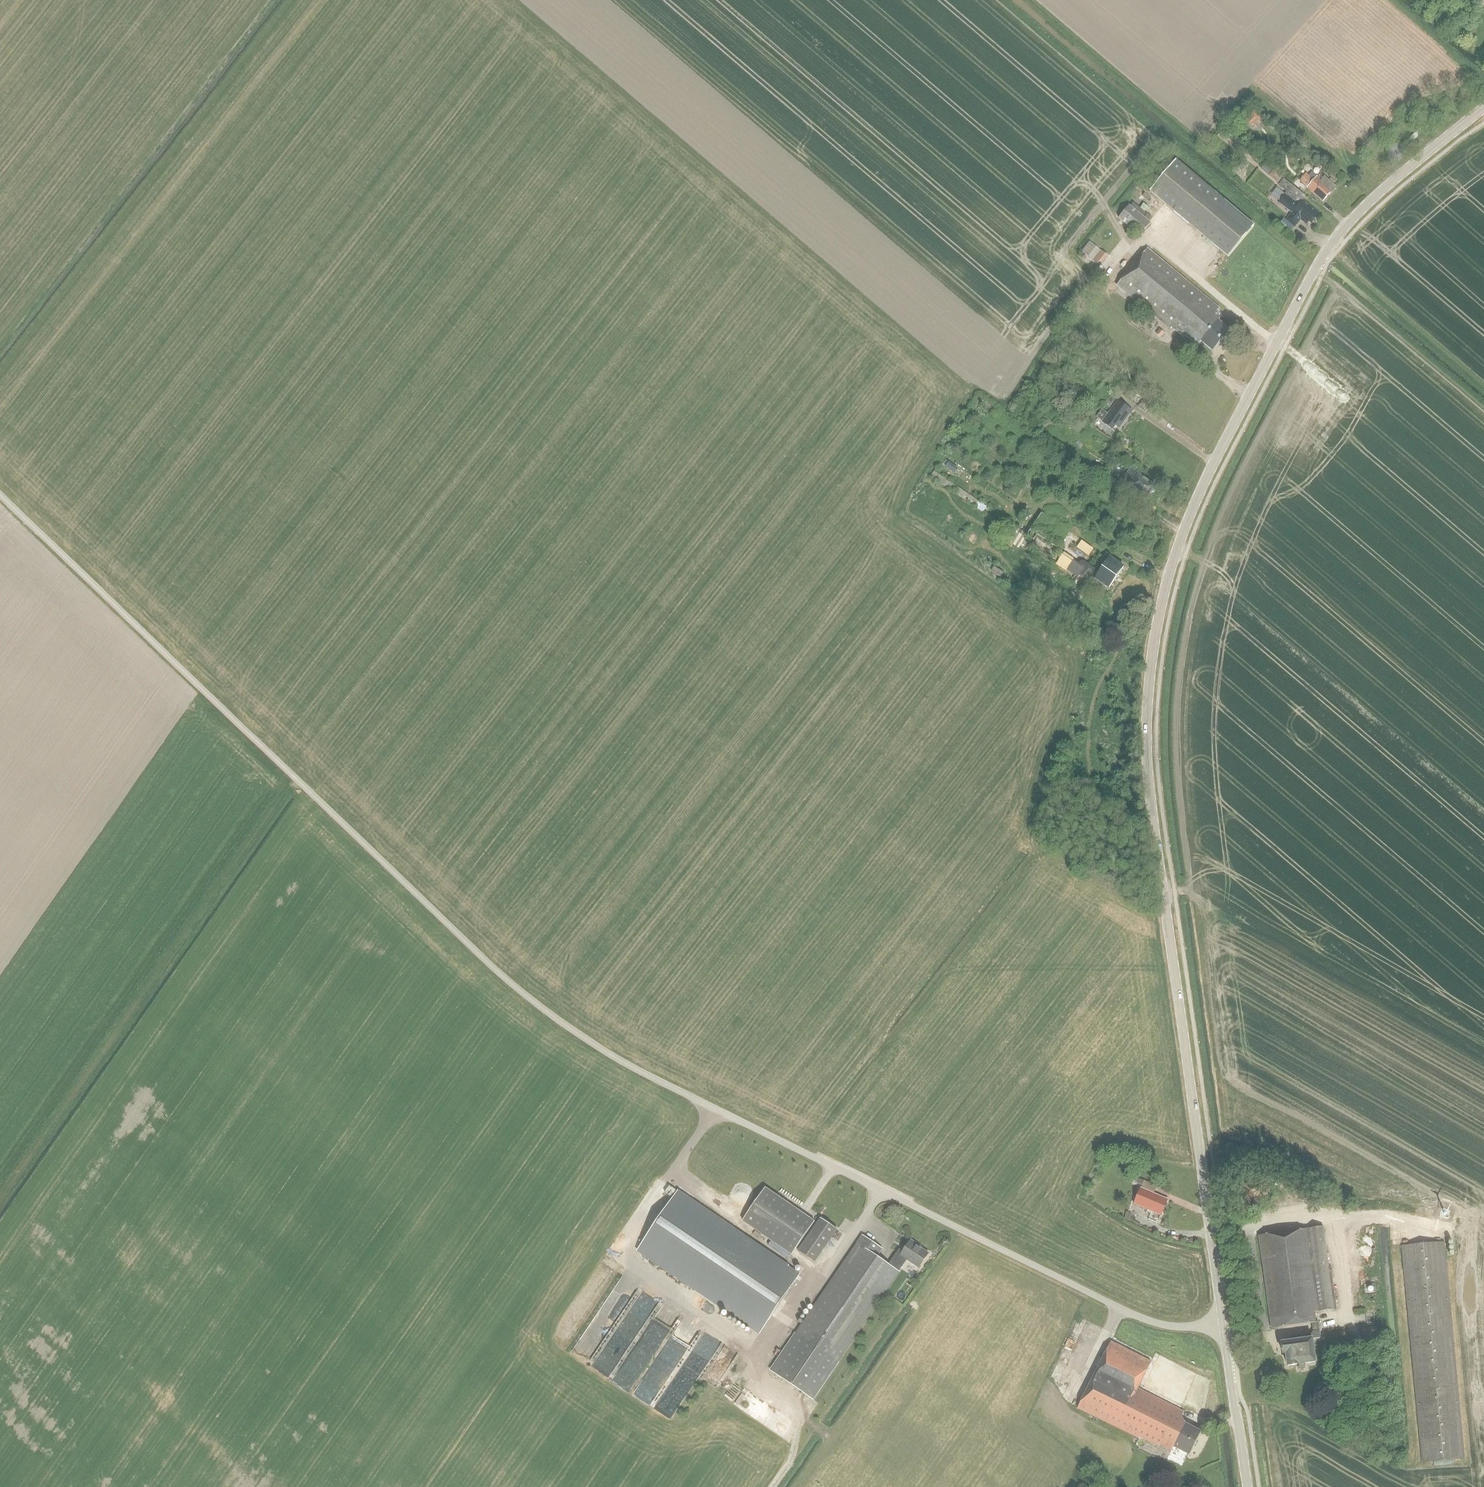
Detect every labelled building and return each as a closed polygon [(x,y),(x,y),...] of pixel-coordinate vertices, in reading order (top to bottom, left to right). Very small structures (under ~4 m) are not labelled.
[(1254,110),(1244,120),(1253,128),(1262,117),(1254,110)] [(1230,259),(1236,251),(1256,228),(1177,162),(1151,193),(1230,259)] [(1273,171),(1269,176),(1278,183),(1282,178),(1273,171)] [(1322,202),(1336,186),(1325,177),(1322,180),(1317,175),(1313,179),(1306,173),(1299,181),(1307,188),(1306,188),(1322,202)] [(1286,193),(1299,204),(1302,200),(1306,195),(1284,179),(1279,186),(1287,192),(1286,193)] [(1286,193),(1285,193),(1279,200),(1293,211),(1286,219),(1294,225),(1300,218),(1307,224),(1308,222),(1312,225),(1320,214),(1302,200),(1299,204),(1286,193)] [(1141,237),(1151,224),(1128,205),(1118,218),(1141,237)] [(1082,252),(1093,261),(1101,251),(1090,242),(1082,252)] [(1212,350),(1227,331),(1218,323),(1220,320),(1217,313),(1219,308),(1147,249),(1117,286),(1170,329),(1171,327),(1185,338),(1187,336),(1199,346),(1202,342),(1212,350)] [(1101,251),(1093,261),(1101,267),(1108,257),(1101,251)] [(995,412),(977,396),(974,399),(975,400),(967,411),(971,415),(981,406),(992,416),(995,412)] [(1109,408),(1115,400),(1111,397),(1105,405),(1109,408)] [(1143,400),(1139,406),(1144,410),(1148,404),(1143,400)] [(1131,412),(1117,402),(1108,414),(1103,410),(1097,418),(1112,430),(1115,426),(1119,429),(1131,412)] [(1117,478),(1104,469),(1097,478),(1111,488),(1117,478)] [(1127,476),(1132,479),(1127,486),(1146,501),(1156,487),(1137,473),(1132,469),(1127,476)] [(964,490),(961,495),(984,511),(987,506),(964,490)] [(1020,546),(1028,535),(1019,529),(1010,542),(1019,548),(1020,546)] [(1083,539),(1077,546),(1090,555),(1095,548),(1083,539)] [(1067,570),(1074,557),(1064,551),(1057,564),(1067,570)] [(1075,560),(1068,570),(1079,577),(1080,575),(1093,583),(1096,579),(1108,588),(1123,567),(1110,558),(1101,572),(1085,560),(1083,560),(1082,560),(1081,561),(1080,561),(1079,562),(1075,560)] [(1000,578),(1002,573),(992,566),(989,571),(1000,578)] [(1144,1183),(1135,1179),(1133,1183),(1143,1187),(1144,1183)] [(675,1195),(677,1190),(669,1186),(667,1191),(675,1195)] [(792,1255),(815,1222),(766,1187),(743,1220),(792,1255)] [(1167,1201),(1141,1190),(1134,1205),(1161,1217),(1167,1201)] [(678,1192),(637,1251),(759,1334),(800,1275),(678,1192)] [(815,1263),(838,1229),(821,1218),(798,1251),(815,1263)] [(1314,1314),(1335,1311),(1330,1273),(1328,1273),(1321,1228),(1258,1237),(1271,1329),(1311,1323),(1312,1333),(1311,1335),(1292,1338),(1293,1343),(1281,1345),(1282,1355),(1285,1354),(1286,1367),(1297,1365),(1298,1370),(1305,1369),(1305,1364),(1315,1363),(1312,1340),(1319,1339),(1317,1323),(1315,1323),(1314,1314)] [(889,1264),(877,1256),(882,1249),(862,1235),(771,1371),(813,1399),(839,1362),(900,1272),(899,1271),(907,1260),(919,1268),(929,1254),(921,1248),(921,1247),(911,1240),(903,1252),(899,1249),(889,1264)] [(1422,1463),(1465,1459),(1445,1242),(1402,1246),(1422,1463)] [(612,1373),(662,1303),(640,1288),(635,1295),(634,1305),(629,1312),(607,1310),(609,1317),(600,1319),(608,1320),(606,1322),(610,1325),(610,1329),(618,1335),(603,1334),(597,1342),(585,1333),(572,1351),(588,1363),(601,1346),(608,1346),(609,1352),(598,1354),(598,1361),(600,1362),(601,1358),(606,1358),(606,1365),(601,1366),(603,1372),(606,1375),(612,1373)] [(680,1373),(703,1327),(683,1316),(660,1363),(680,1373)] [(1363,1331),(1364,1340),(1379,1339),(1379,1329),(1363,1331)] [(1190,1454),(1201,1432),(1185,1424),(1182,1416),(1184,1412),(1138,1389),(1152,1362),(1111,1342),(1078,1408),(1139,1439),(1140,1437),(1157,1445),(1158,1443),(1172,1450),(1173,1446),(1190,1454)] [(1167,1458),(1170,1453),(1161,1447),(1158,1451),(1167,1458)]
